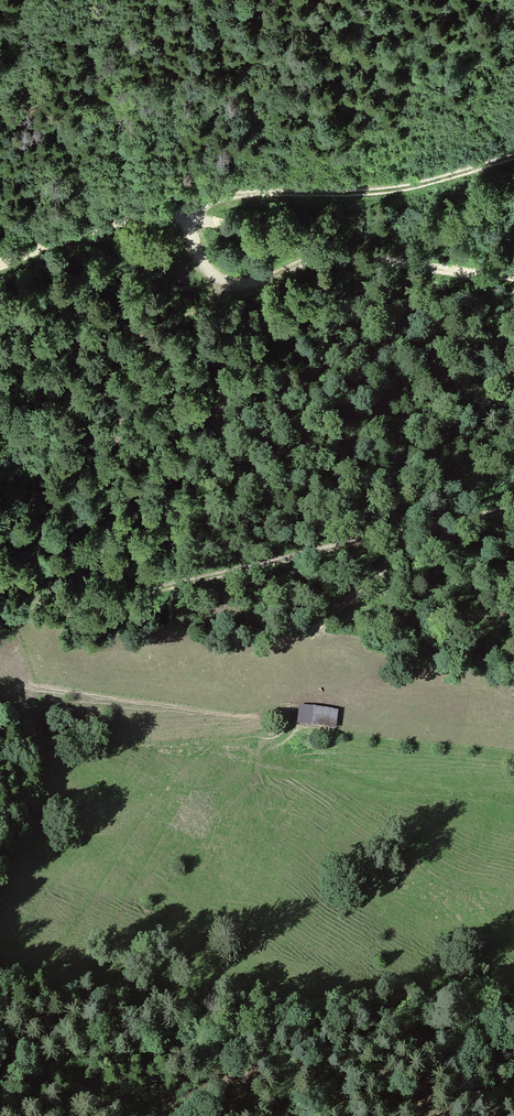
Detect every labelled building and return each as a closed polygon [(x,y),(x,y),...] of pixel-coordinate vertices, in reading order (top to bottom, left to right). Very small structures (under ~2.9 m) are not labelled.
[(339,709),(301,704),(298,724),(336,729),(339,709)]
